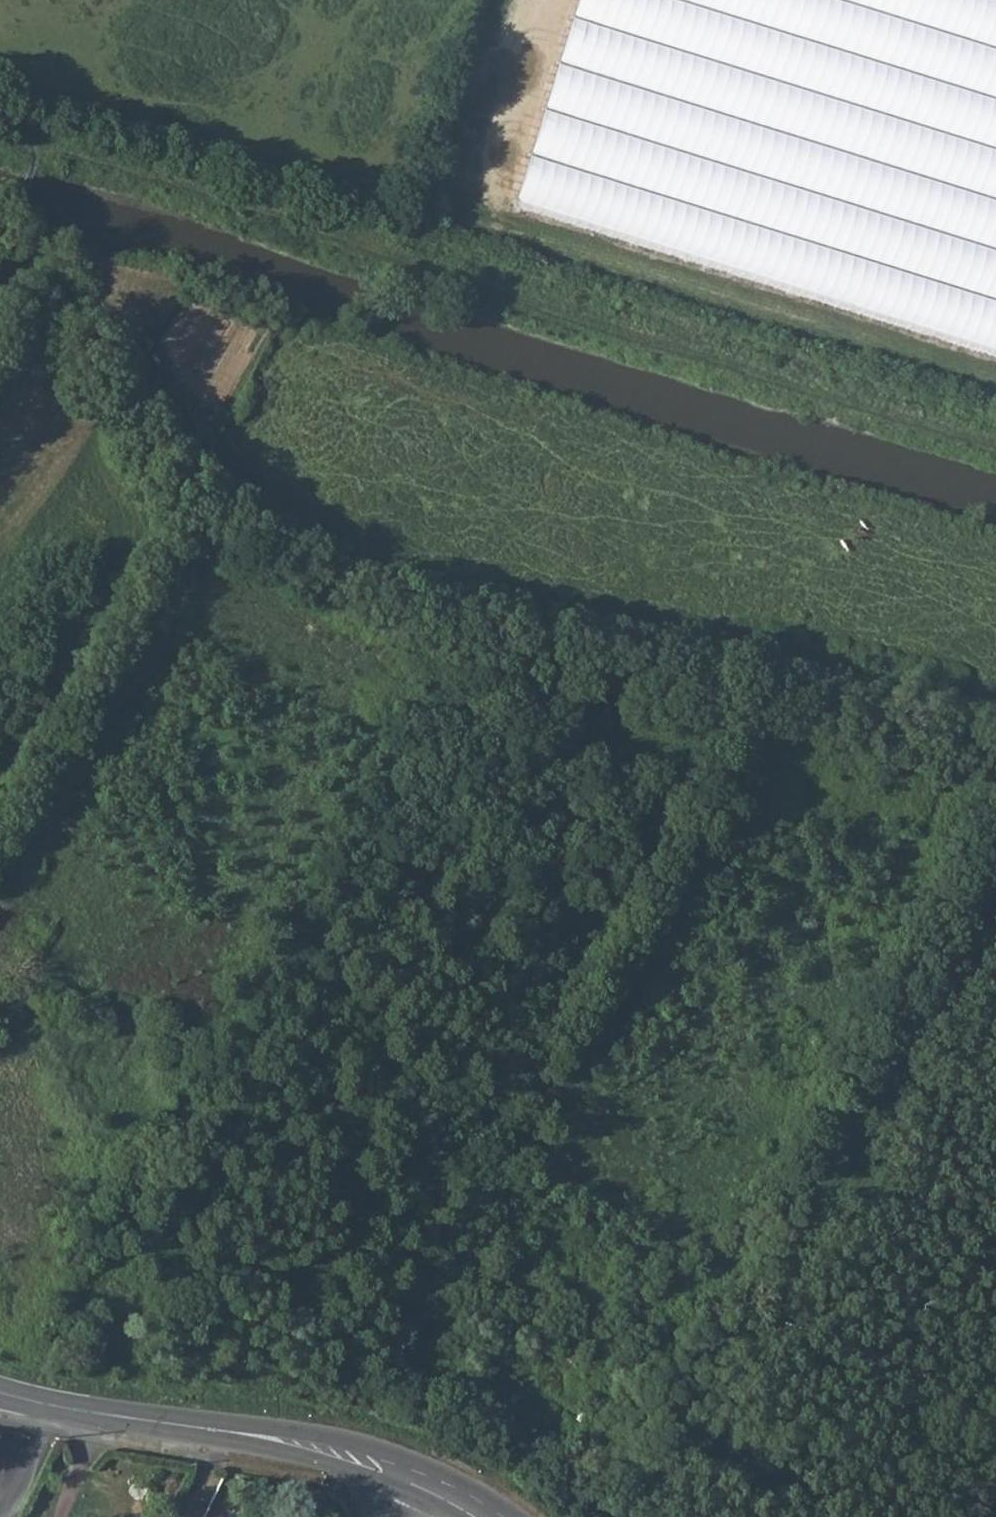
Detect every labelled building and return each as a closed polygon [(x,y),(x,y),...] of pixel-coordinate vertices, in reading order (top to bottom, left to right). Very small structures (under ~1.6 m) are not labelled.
[(513,201),(995,351),(995,0),(576,0),(513,201)]
